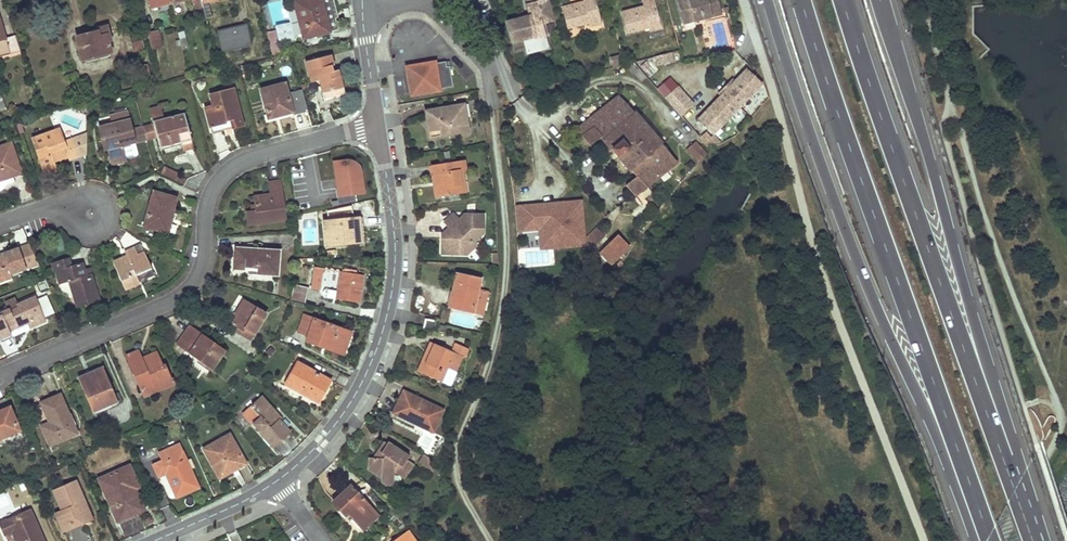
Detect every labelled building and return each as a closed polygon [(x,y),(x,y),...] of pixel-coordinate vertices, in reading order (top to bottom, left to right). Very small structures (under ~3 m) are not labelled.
[(170,4),(168,0),(146,0),(149,9),(170,4)] [(194,9),(202,7),(201,4),(200,0),(192,0),(194,9)] [(203,3),(201,4),(202,7),(205,18),(211,16),(208,4),(207,2),(217,0),(202,0),(203,3)] [(303,38),(329,31),(337,30),(334,17),(331,18),(330,14),(336,13),(332,0),(293,0),(303,38)] [(562,7),(567,27),(587,22),(589,26),(601,23),(595,0),(583,0),(583,1),(562,7)] [(621,12),(626,32),(648,27),(650,31),(661,28),(653,0),(642,0),(643,7),(621,12)] [(683,23),(721,14),(718,0),(677,0),(683,23)] [(528,16),(506,21),(511,42),(533,36),(534,40),(546,37),(536,2),(525,5),(528,16)] [(19,52),(14,36),(4,39),(0,25),(0,57),(19,52)] [(217,31),(221,53),(250,47),(245,25),(217,31)] [(95,33),(75,38),(81,60),(112,53),(105,27),(94,29),(95,33)] [(156,31),(146,33),(150,49),(160,47),(156,31)] [(267,33),(270,45),(273,56),(278,55),(272,32),(267,33)] [(139,40),(129,42),(132,53),(141,51),(139,40)] [(671,52),(654,56),(657,64),(673,60),(671,52)] [(333,66),(331,56),(304,62),(309,83),(318,81),(323,99),(343,94),(337,70),(327,73),(326,67),(333,66)] [(413,67),(410,73),(414,93),(452,87),(449,67),(446,67),(445,62),(413,67)] [(148,80),(144,65),(135,67),(139,82),(148,80)] [(760,84),(745,70),(733,83),(721,96),(706,111),(721,125),(760,84)] [(718,93),(721,96),(733,83),(730,80),(718,93)] [(284,84),(260,90),(268,118),(291,112),(292,116),(306,112),(301,90),(287,94),(284,84)] [(677,87),(664,98),(680,116),(688,109),(684,104),(688,100),(677,87)] [(204,109),(208,127),(225,123),(224,121),(231,120),(232,128),(241,126),(233,90),(210,95),(213,107),(204,109)] [(676,162),(619,96),(587,123),(588,123),(578,132),(591,148),(602,138),(637,179),(626,188),(635,198),(676,162)] [(688,100),(684,104),(688,109),(692,105),(688,100)] [(434,110),(431,114),(428,119),(430,137),(445,135),(448,132),(451,131),(454,134),(469,132),(465,105),(449,107),(449,111),(443,112),(442,108),(434,110)] [(161,107),(149,108),(150,119),(162,118),(161,107)] [(130,123),(127,111),(114,114),(116,123),(112,124),(97,127),(100,139),(105,138),(108,151),(112,164),(125,161),(123,150),(122,145),(135,141),(145,139),(140,120),(130,123)] [(155,133),(162,132),(163,137),(157,138),(159,148),(190,141),(183,114),(152,121),(155,133)] [(70,160),(74,158),(78,157),(72,140),(64,143),(59,130),(33,138),(44,171),(55,168),(52,158),(58,156),(60,160),(69,157),(70,160)] [(712,151),(719,142),(706,132),(698,141),(712,151)] [(136,146),(135,141),(122,145),(123,150),(136,146)] [(695,141),(685,151),(697,164),(707,154),(695,141)] [(20,174),(9,144),(0,147),(0,181),(20,174)] [(60,160),(58,156),(52,158),(55,168),(62,166),(60,160)] [(349,159),(334,161),(338,188),(336,188),(338,204),(355,200),(354,192),(362,191),(359,169),(358,164),(354,161),(349,159)] [(466,169),(465,165),(464,160),(432,165),(437,196),(463,192),(459,170),(466,169)] [(163,170),(161,175),(173,179),(175,175),(175,173),(163,170)] [(253,197),(254,204),(255,211),(246,212),(248,224),(285,219),(280,181),(268,182),(269,195),(253,197)] [(175,199),(152,192),(143,226),(166,233),(171,213),(175,199)] [(584,202),(516,204),(517,234),(538,233),(539,251),(586,249),(584,202)] [(171,213),(166,233),(169,233),(174,214),(171,213)] [(484,235),(485,215),(464,215),(459,219),(453,214),(443,223),(448,229),(452,233),(450,236),(441,235),(441,247),(449,247),(449,256),(467,257),(478,246),(475,244),(484,235)] [(325,246),(353,243),(352,228),(359,228),(358,218),(323,221),(325,246)] [(605,231),(595,227),(588,250),(598,253),(605,231)] [(122,244),(130,247),(134,238),(126,234),(122,244)] [(618,236),(598,256),(611,269),(631,249),(618,236)] [(0,260),(0,278),(9,275),(38,265),(29,246),(2,255),(3,259),(0,260)] [(137,256),(135,252),(133,247),(123,252),(125,257),(111,263),(123,290),(138,283),(135,276),(150,269),(143,253),(137,256)] [(449,247),(441,247),(441,255),(449,256),(449,247)] [(234,268),(244,268),(255,269),(255,274),(277,275),(279,251),(235,248),(234,268)] [(49,265),(52,274),(54,273),(59,291),(66,294),(68,299),(71,298),(74,308),(98,301),(90,274),(84,276),(80,264),(69,267),(67,259),(49,265)] [(339,284),(336,299),(358,302),(362,275),(356,274),(357,270),(344,268),(343,271),(313,267),(310,288),(319,290),(321,281),(339,284)] [(454,289),(453,289),(452,289),(451,295),(455,295),(452,307),(472,312),(479,279),(458,274),(454,289)] [(11,280),(9,275),(0,278),(0,284),(11,280)] [(291,287),(305,290),(306,283),(293,280),(291,287)] [(290,295),(289,299),(302,302),(305,290),(291,287),(290,295)] [(10,335),(10,333),(29,325),(30,328),(45,322),(35,298),(16,305),(18,308),(9,311),(9,309),(0,313),(0,340),(10,335)] [(233,323),(241,328),(248,333),(246,337),(250,339),(266,314),(244,300),(239,308),(242,310),(233,323)] [(306,334),(305,337),(304,340),(317,344),(318,342),(342,351),(350,332),(303,315),(297,331),(306,334)] [(434,332),(435,327),(436,322),(425,319),(423,329),(434,332)] [(190,327),(176,344),(210,369),(223,351),(190,327)] [(13,341),(10,335),(0,340),(0,346),(13,341)] [(470,350),(456,344),(453,352),(429,342),(424,353),(430,356),(427,364),(423,373),(448,384),(452,384),(456,375),(455,371),(462,356),(466,358),(470,350)] [(155,353),(145,357),(147,361),(142,362),(138,352),(125,358),(142,397),(174,383),(171,378),(170,379),(164,365),(161,367),(155,353)] [(430,356),(424,353),(417,370),(423,373),(427,364),(430,356)] [(297,362),(285,383),(318,402),(330,380),(297,362)] [(86,377),(86,376),(85,374),(77,378),(90,408),(97,405),(99,409),(116,401),(102,367),(90,372),(91,375),(86,377)] [(398,415),(407,420),(417,425),(419,420),(423,423),(421,427),(431,432),(442,410),(404,391),(398,402),(403,404),(398,415)] [(40,403),(49,422),(40,426),(49,446),(76,433),(59,394),(40,403)] [(275,413),(268,406),(261,398),(251,408),(260,418),(253,424),(273,446),(288,432),(278,421),(277,422),(271,416),(275,413)] [(403,404),(398,402),(393,413),(398,415),(403,404)] [(19,430),(9,407),(0,411),(0,438),(19,430)] [(22,436),(19,430),(0,438),(0,446),(22,436)] [(213,467),(216,466),(220,473),(233,466),(235,469),(245,463),(230,435),(203,449),(213,467)] [(385,439),(372,457),(382,458),(384,456),(380,453),(388,442),(385,439)] [(375,472),(377,474),(380,475),(380,481),(386,486),(393,486),(394,472),(403,478),(413,464),(406,459),(408,456),(388,442),(380,453),(384,456),(382,458),(372,457),(369,457),(368,470),(373,474),(375,472)] [(162,461),(152,464),(168,498),(171,498),(197,487),(178,444),(158,453),(162,461)] [(421,461),(431,468),(434,464),(436,461),(426,455),(421,461)] [(133,488),(138,486),(129,465),(97,479),(116,521),(137,512),(131,497),(136,494),(133,488)] [(75,481),(53,490),(61,510),(55,513),(63,531),(84,522),(77,505),(84,502),(75,481)] [(333,502),(339,508),(345,514),(347,512),(363,529),(378,515),(351,485),(333,502)] [(77,505),(84,522),(91,519),(84,502),(77,505)] [(3,534),(10,531),(14,540),(42,540),(29,511),(0,523),(0,527),(3,534)] [(3,534),(6,540),(14,540),(10,531),(3,534)] [(407,531),(392,540),(414,540),(407,531)]
